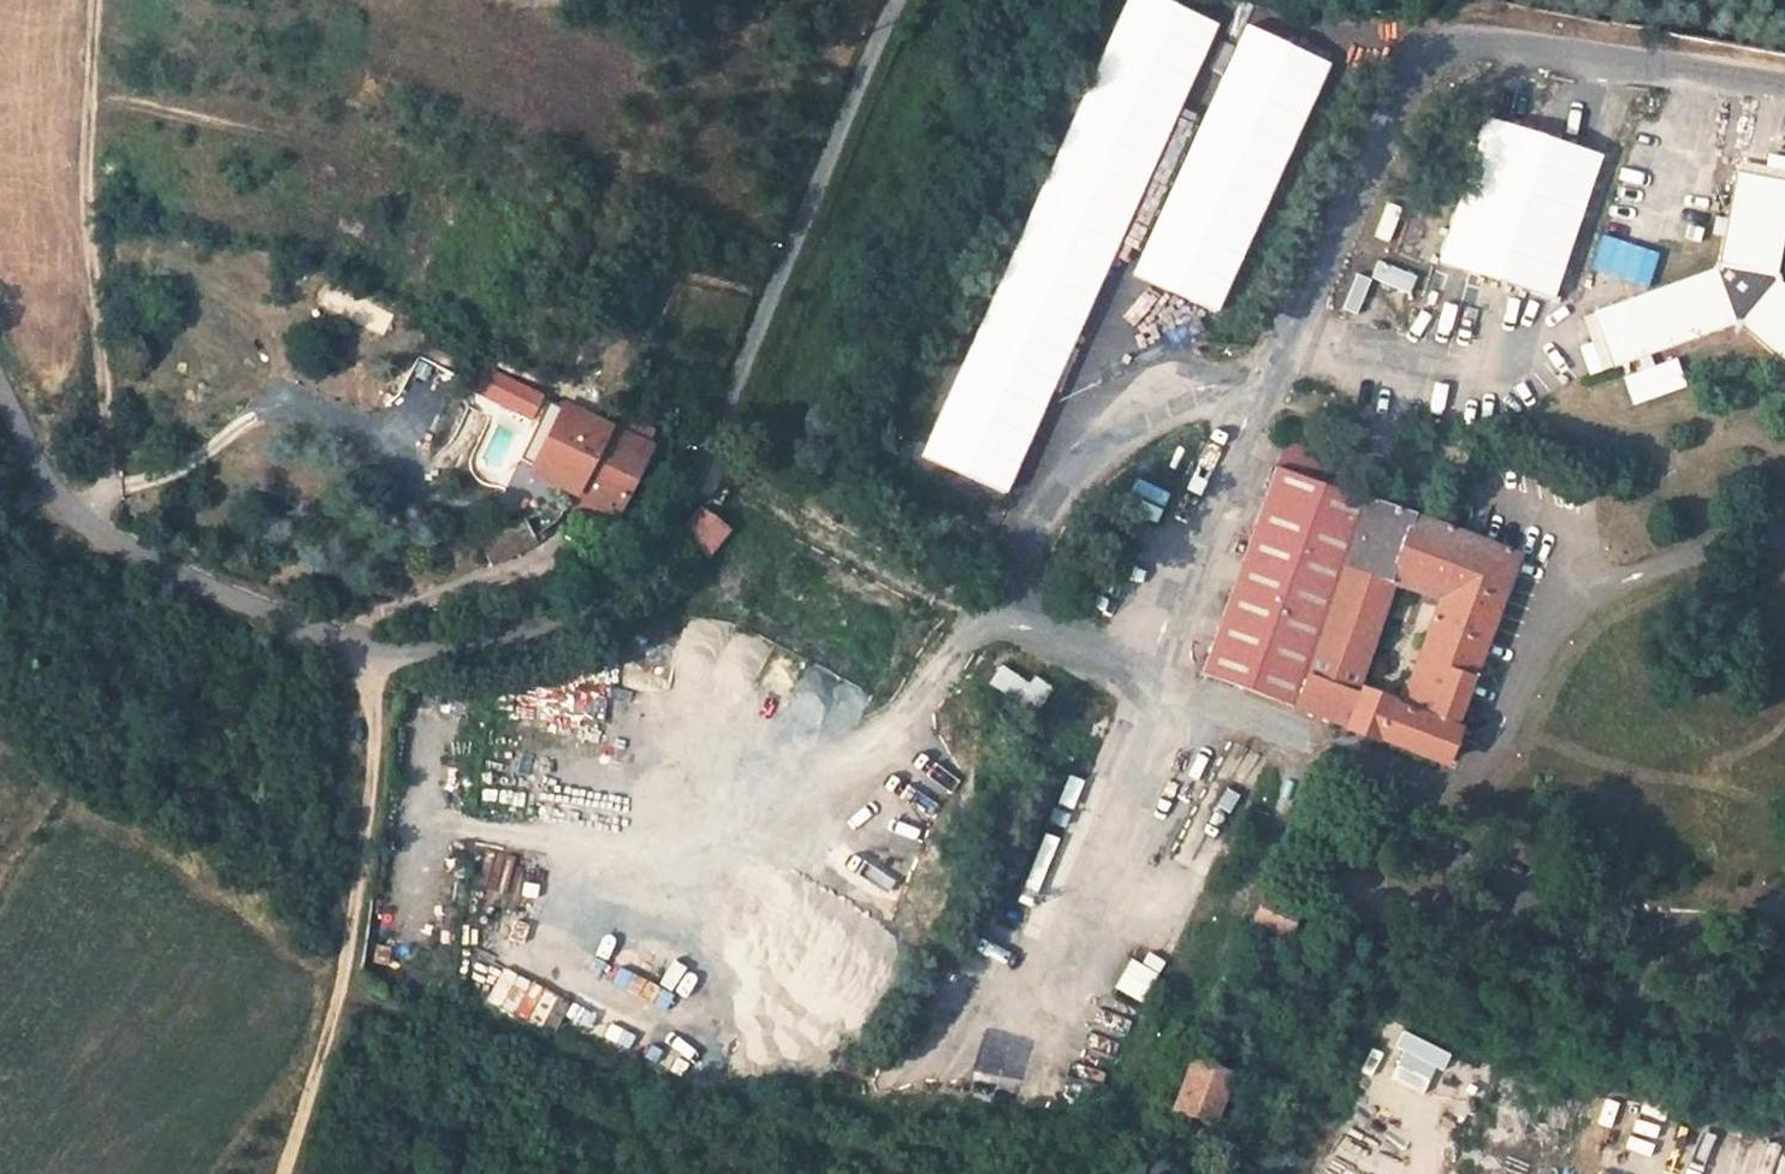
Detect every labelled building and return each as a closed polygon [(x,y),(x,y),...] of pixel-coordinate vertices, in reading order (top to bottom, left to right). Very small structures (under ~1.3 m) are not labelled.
[(1167,0),(1134,0),(924,454),(1005,491),(1221,25),(1167,0)] [(1330,65),(1250,28),(1136,272),(1216,309),(1330,65)] [(1556,293),(1600,155),(1487,120),(1444,257),(1556,293)] [(1700,162),(1692,205),(1708,208),(1716,165),(1700,162)] [(1784,183),(1784,172),(1740,164),(1738,175),(1784,183)] [(1732,323),(1742,324),(1784,360),(1784,289),(1774,280),(1784,216),(1784,183),(1738,175),(1720,265),(1710,271),(1595,314),(1613,365),(1732,323)] [(1390,243),(1403,208),(1387,202),(1374,237),(1390,243)] [(1407,230),(1405,244),(1434,249),(1437,235),(1407,230)] [(1649,285),(1660,248),(1601,232),(1590,269),(1649,285)] [(1413,293),(1418,274),(1377,263),(1371,282),(1413,293)] [(1357,314),(1372,282),(1358,275),(1343,307),(1357,314)] [(344,301),(341,319),(387,328),(390,309),(344,301)] [(1613,365),(1595,314),(1583,318),(1592,343),(1581,347),(1590,372),(1613,365)] [(1622,374),(1632,404),(1688,385),(1677,355),(1622,374)] [(507,487),(545,394),(505,378),(467,471),(507,487)] [(617,505),(658,442),(653,438),(661,427),(634,409),(626,421),(580,390),(539,453),(580,480),(617,505)] [(1339,493),(1349,463),(1284,440),(1273,470),(1339,493)] [(1201,671),(1443,758),(1515,556),(1339,493),(1273,470),(1201,671)] [(1161,506),(1168,490),(1139,477),(1132,493),(1161,506)] [(617,505),(580,480),(571,494),(605,517),(617,505)] [(707,508),(681,539),(711,560),(732,531),(707,508)] [(852,730),(870,692),(776,646),(769,660),(733,643),(718,673),(786,706),(785,708),(819,724),(822,716),(852,730)] [(1037,711),(1051,689),(1003,658),(989,681),(1037,711)] [(596,714),(615,708),(608,684),(588,689),(596,714)] [(517,790),(483,789),(483,802),(528,804),(529,770),(518,769),(517,790)] [(505,906),(516,854),(488,847),(476,900),(505,906)] [(1306,929),(1318,934),(1324,920),(1265,894),(1244,940),(1293,961),(1306,929)] [(1115,989),(1146,1002),(1159,969),(1129,956),(1115,989)] [(1221,987),(1187,1060),(1241,1084),(1275,1012),(1221,987)] [(1182,1121),(1217,1137),(1241,1084),(1187,1060),(1166,1103),(1186,1112),(1182,1121)] [(1745,1137),(1726,1130),(1712,1170),(1724,1173),(1732,1173),(1745,1137)]
